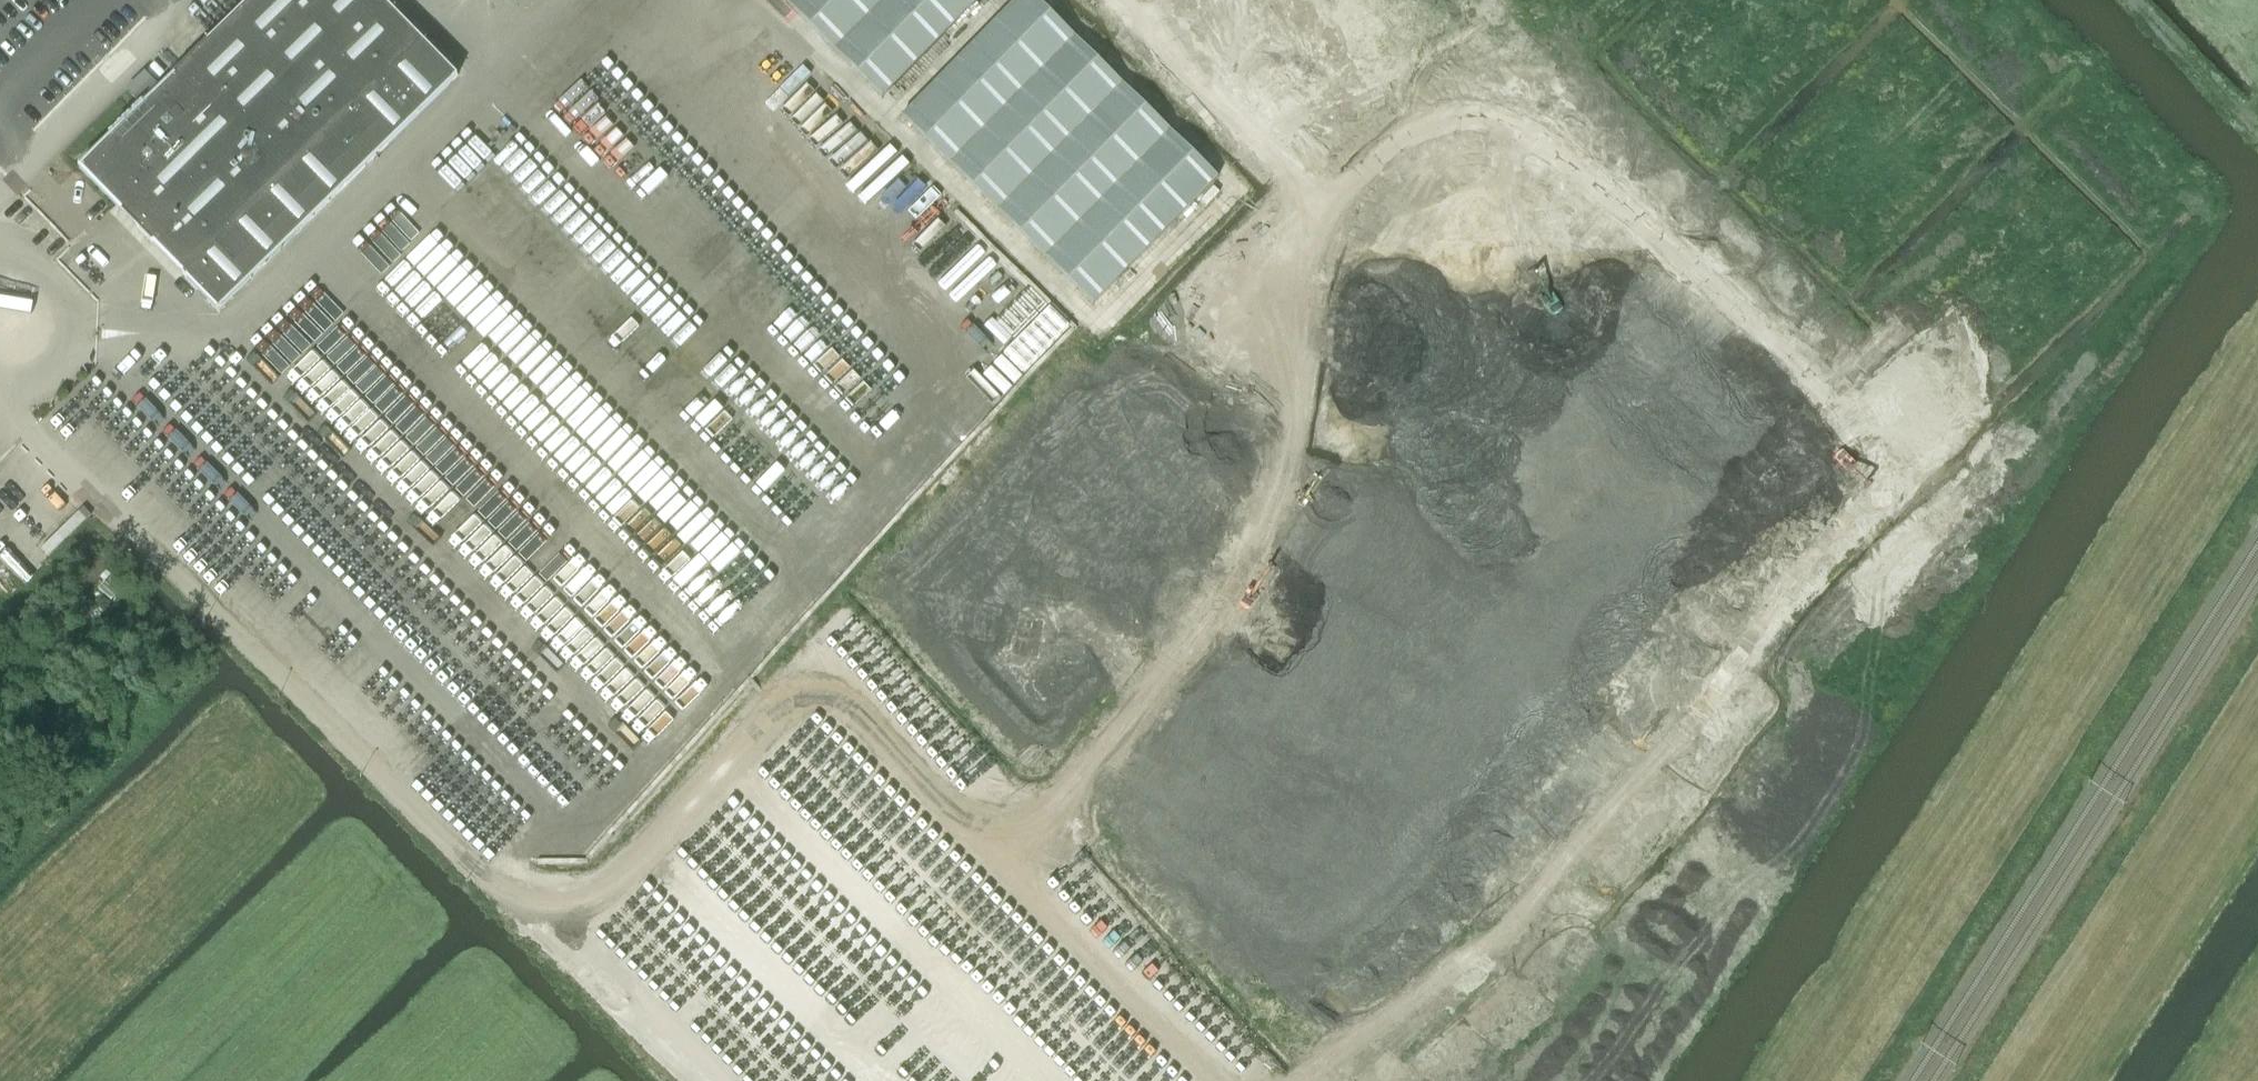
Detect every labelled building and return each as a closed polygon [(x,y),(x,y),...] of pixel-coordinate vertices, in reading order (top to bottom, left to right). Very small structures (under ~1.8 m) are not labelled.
[(133,100),(138,107),(78,165),(217,308),(457,74),(383,0),(246,0),(158,86),(153,81),(133,100)] [(787,3),(882,97),(978,0),(790,0),(787,3)] [(1037,0),(1017,0),(902,117),(1093,304),(1218,177),(1037,0)]
